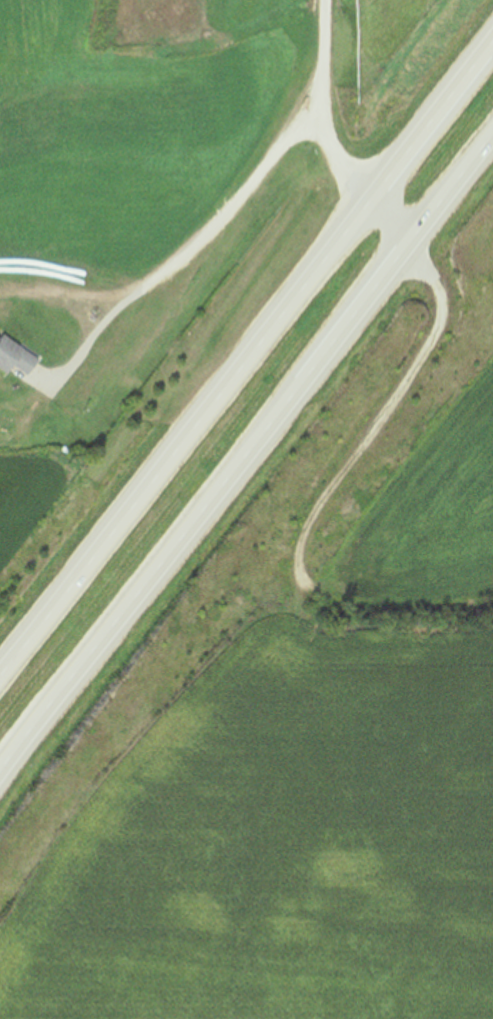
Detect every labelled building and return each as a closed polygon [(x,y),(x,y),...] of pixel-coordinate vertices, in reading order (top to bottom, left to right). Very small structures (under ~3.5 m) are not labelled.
[(7,375),(14,365),(31,376),(41,360),(3,335),(0,340),(0,370),(7,375)]
